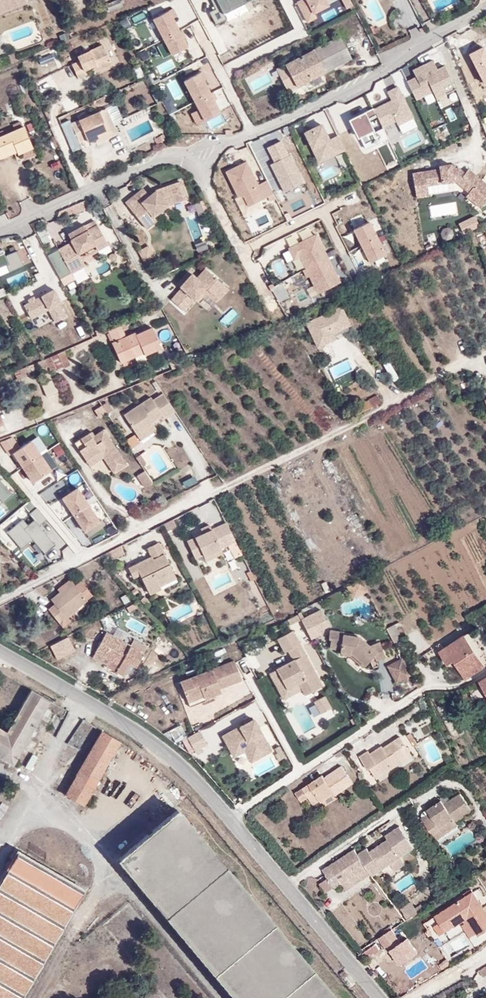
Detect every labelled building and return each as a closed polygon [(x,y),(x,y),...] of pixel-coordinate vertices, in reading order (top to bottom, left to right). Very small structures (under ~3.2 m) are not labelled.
[(0,13),(27,2),(26,0),(0,0),(0,13)] [(215,9),(209,12),(216,26),(226,21),(223,15),(255,0),(210,0),(215,9)] [(296,3),(307,26),(320,20),(317,15),(332,8),(329,1),(332,0),(302,0),(296,3)] [(172,11),(152,21),(172,59),(191,50),(172,11)] [(379,27),(376,29),(374,25),(371,27),(374,34),(381,31),(379,27)] [(287,91),(351,58),(339,36),(276,69),(287,91)] [(101,68),(111,64),(102,44),(77,56),(79,60),(72,64),(78,78),(86,74),(84,70),(98,63),(101,68)] [(485,89),(485,64),(478,44),(464,49),(481,91),(485,89)] [(433,60),(412,69),(415,77),(405,81),(415,103),(432,96),(440,112),(453,106),(447,92),(455,89),(444,67),(438,69),(433,60)] [(201,74),(184,83),(198,109),(190,114),(197,127),(222,113),(201,74)] [(177,78),(167,81),(176,106),(186,102),(177,78)] [(391,100),(374,108),(384,128),(397,122),(403,135),(418,128),(398,86),(387,91),(391,100)] [(347,130),(339,114),(348,109),(344,101),(329,109),(341,133),(347,130)] [(117,133),(106,108),(100,111),(108,130),(102,133),(103,136),(104,139),(117,133)] [(372,110),(349,121),(364,152),(387,140),(372,110)] [(102,133),(108,130),(100,111),(72,123),(80,142),(87,139),(89,142),(103,136),(102,133)] [(322,123),(303,132),(319,165),(346,151),(338,135),(330,139),(322,123)] [(33,147),(24,126),(0,136),(0,157),(1,158),(17,151),(18,153),(33,147)] [(282,141),(267,147),(274,162),(270,164),(284,195),(306,184),(292,154),(289,156),(282,141)] [(247,160),(224,171),(237,197),(243,197),(248,206),(273,194),(266,180),(259,184),(247,160)] [(399,199),(425,186),(442,187),(442,191),(461,192),(462,170),(427,169),(427,174),(422,175),(420,172),(416,174),(415,172),(405,177),(406,180),(382,192),(392,214),(404,208),(399,199)] [(154,216),(166,207),(169,206),(167,201),(174,198),(176,204),(187,201),(183,185),(157,192),(151,197),(145,189),(127,203),(146,229),(157,220),(154,216)] [(89,206),(85,200),(73,205),(76,212),(89,206)] [(463,235),(478,227),(473,216),(457,225),(463,235)] [(350,231),(367,267),(385,258),(368,223),(350,231)] [(68,235),(73,243),(60,249),(49,255),(61,278),(72,272),(84,265),(82,260),(78,253),(95,243),(98,250),(109,245),(98,226),(88,232),(85,226),(68,235)] [(41,245),(49,242),(44,231),(37,234),(41,245)] [(319,233),(287,247),(293,261),(300,258),(317,295),(342,283),(319,233)] [(82,260),(99,251),(98,250),(95,243),(78,253),(82,260)] [(155,256),(149,246),(140,251),(145,261),(155,256)] [(206,270),(203,267),(195,278),(198,281),(206,270)] [(172,300),(187,312),(196,300),(206,287),(215,295),(220,299),(229,288),(206,270),(198,281),(195,278),(190,274),(179,286),(181,288),(172,300)] [(76,279),(72,272),(61,278),(65,285),(76,279)] [(206,294),(212,299),(215,295),(206,287),(196,300),(199,303),(206,294)] [(55,289),(25,305),(32,319),(48,310),(55,324),(69,317),(55,289)] [(342,305),(305,321),(317,349),(337,340),(335,335),(353,327),(342,305)] [(134,332),(127,336),(122,325),(121,325),(108,331),(113,342),(112,342),(121,362),(144,352),(145,354),(161,347),(152,326),(136,334),(134,332)] [(58,371),(64,368),(58,354),(51,357),(58,371)] [(44,397),(55,393),(51,381),(40,385),(44,397)] [(159,413),(161,416),(172,409),(159,391),(149,398),(147,395),(121,413),(134,433),(150,422),(148,420),(159,413)] [(376,395),(367,399),(370,408),(380,404),(376,395)] [(108,405),(95,407),(96,416),(110,413),(108,405)] [(138,438),(154,428),(150,422),(134,433),(138,438)] [(106,439),(102,433),(98,436),(102,442),(106,439)] [(86,464),(100,454),(103,459),(114,475),(126,467),(106,439),(102,442),(98,436),(94,439),(91,435),(74,446),(86,464)] [(125,442),(131,449),(139,443),(133,436),(125,442)] [(32,442),(12,455),(33,485),(53,471),(32,442)] [(181,444),(168,451),(177,469),(191,462),(181,444)] [(86,464),(89,469),(103,459),(100,454),(86,464)] [(140,455),(135,458),(140,465),(144,461),(140,455)] [(144,471),(136,476),(143,490),(152,485),(144,471)] [(3,504),(15,494),(0,477),(0,501),(3,504)] [(78,488),(62,498),(85,535),(102,524),(78,488)] [(23,521),(8,533),(21,549),(32,539),(45,555),(57,545),(40,526),(47,520),(36,507),(28,514),(34,521),(28,526),(23,521)] [(205,557),(222,548),(236,540),(227,522),(212,530),(204,535),(188,543),(197,559),(204,555),(205,557)] [(209,526),(201,530),(204,535),(212,530),(209,526)] [(161,584),(158,579),(174,571),(159,542),(147,548),(152,557),(129,568),(134,578),(141,574),(151,594),(163,588),(161,585),(161,584)] [(30,548),(24,552),(33,565),(39,560),(30,548)] [(208,561),(224,552),(222,548),(205,557),(208,561)] [(161,584),(177,576),(174,571),(158,579),(161,584)] [(73,623),(67,616),(93,596),(82,583),(77,587),(72,582),(50,599),(54,604),(47,609),(64,630),(73,623)] [(330,625),(321,608),(301,618),(310,635),(330,625)] [(394,624),(385,629),(390,638),(399,633),(394,624)] [(286,648),(288,646),(299,640),(291,626),(278,633),(286,648)] [(345,632),(345,630),(331,628),(330,636),(333,636),(333,644),(343,646),(343,648),(356,650),(369,660),(372,656),(375,663),(380,660),(378,655),(386,652),(380,638),(371,641),(362,634),(345,632)] [(134,638),(131,645),(107,631),(96,651),(110,659),(106,666),(124,675),(130,663),(136,666),(147,646),(134,638)] [(485,655),(470,632),(466,635),(481,657),(485,655)] [(441,652),(443,655),(450,664),(455,660),(467,678),(485,665),(481,657),(466,635),(441,652)] [(398,636),(391,639),(396,649),(402,646),(398,636)] [(56,661),(74,652),(66,637),(48,646),(56,661)] [(299,640),(288,646),(294,657),(305,651),(299,640)] [(305,651),(294,657),(278,666),(289,686),(299,680),(306,692),(323,683),(305,651)] [(434,660),(425,665),(431,675),(445,667),(455,685),(467,678),(455,660),(450,664),(443,655),(434,660)] [(397,683),(411,675),(402,658),(388,667),(397,683)] [(204,695),(205,698),(222,691),(220,688),(243,680),(235,660),(213,669),(181,681),(187,698),(203,692),(204,695)] [(270,671),(282,690),(289,686),(278,666),(270,671)] [(14,763),(50,700),(31,689),(7,731),(0,727),(0,755),(14,763)] [(187,698),(189,701),(204,695),(203,692),(187,698)] [(321,714),(332,708),(326,696),(315,702),(321,714)] [(254,719),(223,736),(231,750),(248,740),(258,758),(271,750),(254,719)] [(172,742),(185,739),(182,727),(169,730),(172,742)] [(65,793),(83,804),(120,741),(103,730),(65,793)] [(185,738),(193,754),(207,748),(199,732),(185,738)] [(415,747),(419,745),(411,733),(408,736),(415,747)] [(402,762),(398,757),(409,750),(400,737),(384,748),(383,746),(371,754),(369,751),(361,757),(369,770),(371,768),(377,779),(402,762)] [(245,750),(251,761),(258,758),(248,740),(231,750),(235,756),(245,750)] [(65,750),(60,760),(67,763),(72,752),(65,750)] [(402,762),(413,756),(409,750),(398,757),(402,762)] [(237,769),(247,765),(243,755),(233,759),(237,769)] [(308,795),(314,791),(320,800),(322,802),(335,793),(337,795),(348,787),(346,784),(352,779),(343,766),(325,777),(323,775),(298,791),(302,798),(308,795)] [(418,810),(435,835),(457,820),(454,815),(470,805),(458,786),(442,797),(439,793),(419,806),(421,808),(418,810)] [(308,795),(314,804),(320,800),(314,791),(308,795)] [(457,820),(473,810),(470,805),(454,815),(457,820)] [(177,809),(119,858),(237,997),(335,997),(177,809)] [(350,878),(366,867),(369,871),(372,876),(414,848),(400,826),(385,835),(387,838),(369,850),(367,847),(358,853),(354,848),(323,869),(335,887),(350,878)] [(0,881),(0,997),(22,997),(84,890),(17,851),(0,881)] [(350,878),(353,883),(369,871),(366,867),(350,878)] [(395,882),(401,892),(416,883),(410,873),(395,882)] [(435,916),(443,929),(451,923),(454,927),(467,919),(468,921),(476,934),(478,936),(485,931),(485,904),(482,907),(472,891),(435,916)] [(406,920),(417,915),(411,902),(400,908),(406,920)] [(462,926),(470,938),(476,934),(468,921),(462,926)] [(454,927),(451,923),(443,929),(445,933),(454,927)] [(387,954),(401,945),(391,930),(377,939),(387,954)] [(365,959),(379,949),(376,945),(361,954),(365,959)] [(484,980),(485,978),(485,966),(478,971),(484,980)]
